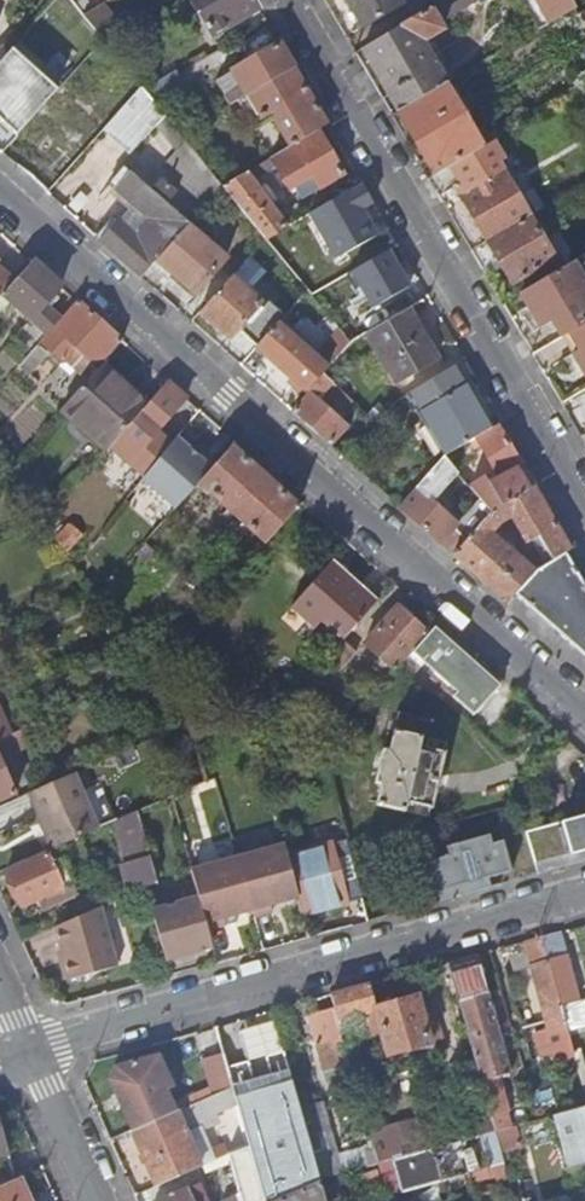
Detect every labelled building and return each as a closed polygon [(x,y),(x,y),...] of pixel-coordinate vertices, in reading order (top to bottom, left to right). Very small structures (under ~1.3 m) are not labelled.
[(260,8),(255,0),(186,0),(188,3),(192,0),(212,34),(260,8)] [(363,25),(402,3),(400,0),(349,0),(363,25)] [(364,47),(400,110),(445,83),(422,39),(442,28),(438,19),(470,0),(444,0),(364,47)] [(545,24),(575,7),(571,0),(531,0),(545,24)] [(96,31),(102,39),(128,23),(125,19),(118,21),(104,2),(83,15),(96,31)] [(247,94),(294,66),(280,43),(216,80),(230,104),(241,97),(247,94)] [(114,63),(95,46),(70,75),(57,89),(53,93),(72,110),(114,63)] [(57,89),(13,49),(0,63),(0,118),(18,134),(32,117),(53,93),(57,89)] [(317,130),(328,124),(294,66),(247,94),(241,97),(251,116),(258,112),(261,116),(275,108),(276,123),(289,145),(317,130)] [(174,70),(143,89),(157,105),(185,88),(174,70)] [(400,110),(397,111),(435,175),(446,168),(477,150),(492,140),(484,126),(476,130),(449,81),(445,83),(400,110)] [(113,118),(105,127),(132,152),(165,116),(157,105),(143,89),(141,86),(113,118)] [(18,134),(10,143),(26,157),(47,132),(32,117),(18,134)] [(342,175),(317,130),(289,145),(222,185),(266,238),(288,225),(252,179),(275,165),(288,188),(295,184),(312,174),(319,188),(342,175)] [(186,141),(164,166),(206,204),(222,185),(186,141)] [(477,150),(446,168),(488,242),(531,216),(536,214),(527,200),(544,190),(547,188),(547,185),(547,182),(546,178),(544,176),(541,176),(538,176),(514,189),(503,171),(494,177),(477,150)] [(115,217),(96,237),(141,277),(157,259),(187,225),(189,223),(130,171),(122,181),(117,177),(112,182),(151,218),(147,222),(136,235),(115,217)] [(303,197),(319,188),(312,174),(295,184),(303,197)] [(310,210),(337,257),(381,231),(367,206),(378,200),(365,179),(310,210)] [(151,218),(112,182),(108,188),(147,222),(151,218)] [(531,216),(488,242),(512,282),(554,258),(531,216)] [(187,225),(157,259),(196,293),(226,259),(187,225)] [(572,262),(584,284),(584,259),(583,256),(572,262)] [(59,322),(47,311),(51,307),(46,303),(50,297),(61,286),(32,261),(14,282),(0,297),(0,303),(5,308),(11,301),(31,319),(2,351),(19,366),(41,342),(59,322)] [(520,292),(541,328),(553,321),(563,338),(572,333),(584,325),(584,284),(572,262),(520,292)] [(14,282),(0,269),(0,297),(14,282)] [(278,321),(283,315),(269,302),(263,309),(258,304),(260,302),(232,275),(200,312),(228,338),(245,318),(249,322),(241,332),(256,345),(257,345),(278,321)] [(407,308),(423,300),(412,281),(379,300),(389,319),(407,308)] [(365,333),(389,319),(379,300),(367,282),(322,307),(339,328),(351,341),(365,333)] [(51,307),(55,302),(50,297),(46,303),(51,307)] [(66,359),(88,380),(103,364),(122,341),(77,300),(59,322),(41,342),(64,361),(66,359)] [(437,359),(407,308),(389,319),(365,333),(395,383),(437,359)] [(278,321),(257,345),(308,391),(323,374),(324,372),(328,367),(351,341),(339,328),(315,355),(278,321)] [(572,333),(581,348),(574,352),(584,372),(584,325),(572,333)] [(118,437),(147,404),(103,364),(88,380),(63,408),(108,449),(110,447),(112,444),(118,437)] [(492,428),(455,364),(408,392),(446,456),(471,440),(492,428)] [(291,410),(331,446),(348,427),(336,416),(341,410),(318,389),(327,378),(323,374),(308,391),(291,410)] [(186,398),(168,382),(147,404),(118,437),(112,444),(110,447),(144,478),(172,444),(157,431),(186,398)] [(492,428),(471,440),(475,448),(481,444),(499,478),(497,489),(493,491),(486,478),(470,487),(480,500),(491,512),(528,490),(516,470),(521,466),(498,424),(492,428)] [(144,478),(143,479),(176,509),(200,483),(216,465),(201,451),(197,456),(177,437),(172,444),(144,478)] [(299,507),(231,447),(216,465),(200,483),(267,543),(299,507)] [(454,555),(491,512),(480,500),(464,518),(466,522),(462,526),(435,501),(459,473),(446,456),(400,507),(454,555)] [(508,603),(515,594),(536,572),(510,550),(514,546),(495,529),(503,521),(511,516),(528,542),(537,537),(551,561),(565,553),(576,547),(561,521),(555,524),(533,487),(528,490),(491,512),(454,555),(508,603)] [(584,656),(584,588),(565,553),(551,561),(540,568),(536,572),(515,594),(584,656)] [(344,638),(377,602),(333,562),(291,607),(314,627),(322,618),(344,638)] [(406,660),(428,635),(398,608),(365,644),(395,672),(406,660)] [(428,635),(406,660),(451,700),(447,704),(468,723),(501,686),(436,627),(428,635)] [(341,642),(320,664),(334,677),(356,654),(341,642)] [(11,736),(0,712),(0,741),(11,736)] [(431,722),(398,715),(389,751),(384,750),(383,758),(379,770),(376,784),(382,785),(377,804),(429,817),(431,809),(433,805),(444,756),(444,752),(445,744),(427,740),(431,722)] [(315,799),(334,794),(327,770),(323,755),(293,749),(290,763),(309,767),(308,772),(315,799)] [(379,770),(383,758),(376,757),(373,768),(379,770)] [(0,759),(0,802),(16,795),(0,759)] [(99,828),(74,773),(29,794),(53,848),(99,828)] [(125,817),(117,821),(119,829),(127,862),(119,864),(124,886),(126,896),(130,894),(147,887),(158,881),(148,844),(139,811),(125,817)] [(525,830),(537,874),(584,861),(584,814),(525,830)] [(119,829),(117,821),(109,824),(113,832),(119,829)] [(435,903),(494,887),(491,878),(514,872),(506,840),(494,844),(491,834),(443,847),(446,857),(417,864),(426,896),(433,894),(435,903)] [(299,897),(305,915),(348,904),(348,902),(335,854),(332,844),(288,857),(299,897)] [(285,845),(238,857),(253,910),(254,916),(273,911),(271,904),(299,897),(288,857),(285,845)] [(47,852),(6,869),(23,907),(47,897),(50,903),(57,900),(58,903),(77,895),(67,873),(72,871),(61,846),(53,848),(47,852)] [(335,854),(348,902),(362,898),(350,857),(349,851),(335,854)] [(238,857),(192,870),(200,897),(208,929),(226,924),(225,917),(253,910),(238,857)] [(124,886),(116,889),(119,899),(126,896),(124,886)] [(166,906),(153,910),(167,962),(186,957),(185,955),(213,947),(208,929),(200,897),(175,904),(175,905),(166,908),(166,906)] [(102,906),(55,928),(70,979),(118,966),(102,906)] [(541,937),(561,1006),(578,1001),(559,932),(541,937)] [(556,1060),(575,1055),(561,1006),(541,937),(523,942),(532,974),(547,1024),(548,1030),(554,1053),(556,1060)] [(516,979),(532,974),(523,942),(507,946),(516,979)] [(478,964),(451,972),(482,1082),(498,1077),(511,1074),(488,993),(486,993),(478,964)] [(377,1039),(384,1038),(377,1007),(370,984),(331,995),(334,1008),(344,1042),(361,1037),(376,1033),(377,1039)] [(418,997),(377,1007),(384,1038),(388,1054),(443,1039),(433,1003),(420,1006),(418,997)] [(344,1042),(334,1008),(304,1016),(307,1024),(313,1022),(329,1080),(353,1074),(350,1065),(344,1042)] [(554,1053),(548,1030),(535,1034),(541,1056),(554,1053)] [(367,1061),(361,1037),(344,1042),(350,1065),(367,1061)] [(225,1064),(222,1054),(202,1060),(212,1097),(213,1097),(232,1089),(225,1064)] [(173,1087),(160,1056),(116,1068),(110,1079),(133,1131),(136,1130),(137,1130),(176,1113),(167,1090),(173,1087)] [(510,1127),(498,1077),(482,1082),(488,1103),(490,1110),(496,1131),(510,1127)] [(234,1098),(248,1147),(264,1200),(276,1200),(320,1180),(301,1111),(292,1082),(234,1098)] [(573,1111),(584,1107),(584,1093),(583,1087),(567,1091),(573,1111)] [(195,1157),(176,1113),(137,1130),(136,1130),(133,1131),(157,1187),(204,1166),(248,1147),(234,1098),(232,1089),(213,1097),(212,1097),(209,1098),(223,1146),(195,1157)] [(480,1136),(496,1131),(490,1110),(488,1110),(486,1103),(474,1107),(472,1099),(456,1103),(459,1111),(456,1111),(464,1140),(480,1136)] [(322,1106),(301,1111),(320,1180),(342,1174),(322,1106)] [(555,1116),(564,1146),(569,1165),(584,1161),(584,1107),(573,1111),(555,1116)] [(393,1161),(423,1152),(415,1122),(371,1135),(379,1164),(393,1161)] [(510,1127),(496,1131),(500,1147),(515,1142),(510,1127)] [(480,1136),(490,1168),(505,1163),(500,1147),(496,1131),(480,1136)] [(14,1181),(0,1133),(0,1187),(14,1181)] [(423,1152),(393,1161),(402,1192),(440,1182),(490,1168),(480,1136),(464,1140),(423,1152)] [(248,1147),(204,1166),(206,1173),(231,1163),(240,1194),(227,1200),(264,1200),(248,1147)] [(22,1177),(14,1181),(0,1187),(0,1200),(32,1200),(22,1177)] [(276,1200),(327,1200),(320,1180),(276,1200)] [(160,1200),(209,1200),(201,1183),(160,1200)]
